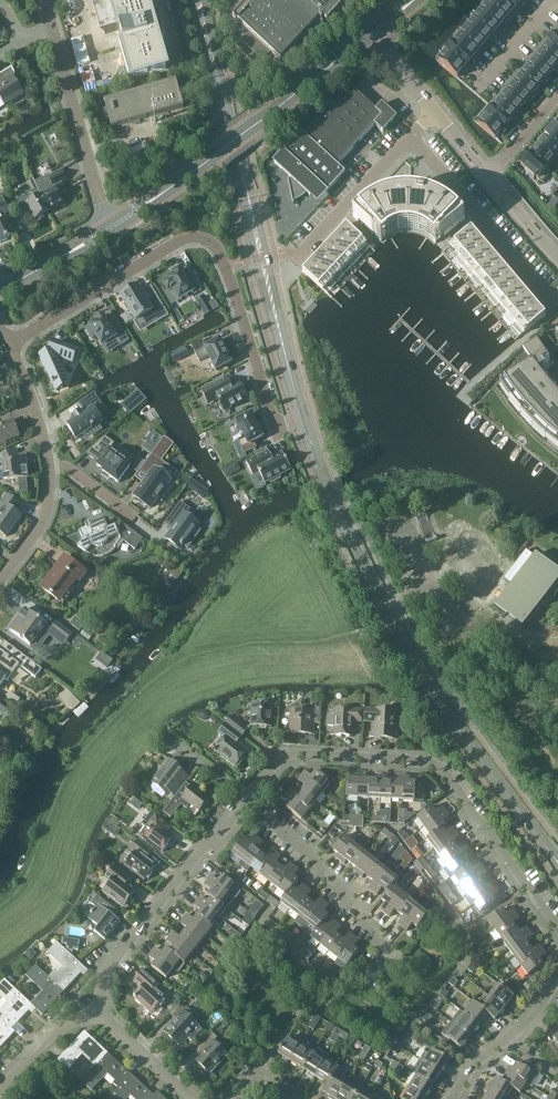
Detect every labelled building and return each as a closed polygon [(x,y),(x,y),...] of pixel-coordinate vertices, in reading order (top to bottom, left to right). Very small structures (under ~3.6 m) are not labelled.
[(98,8),(105,34),(121,30),(134,79),(167,70),(147,0),(112,0),(113,3),(98,8)] [(271,51),(280,59),(320,16),(327,22),(348,0),(232,0),(233,14),(232,15),(251,33),(243,42),(262,61),(271,51)] [(499,0),(492,0),(488,4),(507,21),(510,18),(509,17),(513,12),(499,0)] [(516,0),(499,0),(513,12),(517,8),(518,8),(521,5),(516,0)] [(507,21),(488,4),(481,13),(499,28),(503,24),(504,25),(507,21)] [(499,28),(481,13),(474,21),(493,37),(496,34),(495,33),(499,28)] [(493,37),(474,21),(467,29),(485,45),(489,40),(490,41),(493,37)] [(485,45),(467,29),(460,37),(479,54),(482,50),(481,49),(485,45)] [(554,33),(549,39),(551,40),(549,42),(557,50),(557,36),(554,33)] [(479,54),(460,37),(453,45),(471,61),(475,56),(476,57),(479,54)] [(549,42),(546,45),(545,44),(540,49),(557,64),(557,50),(549,42)] [(471,61),(453,45),(446,54),(465,70),(468,66),(467,66),(471,61)] [(540,49),(535,55),(537,56),(535,58),(552,73),(557,65),(557,64),(540,49)] [(465,70),(446,54),(439,62),(457,78),(462,72),(462,73),(465,70)] [(552,73),(535,58),(532,61),(531,60),(526,65),(545,81),(552,73)] [(545,81),(526,65),(521,71),(523,72),(521,75),(538,89),(545,81)] [(15,75),(14,73),(15,73),(12,68),(0,76),(0,98),(5,106),(24,94),(13,78),(15,77),(15,75)] [(517,76),(512,81),(531,97),(538,89),(521,75),(518,78),(517,76)] [(113,128),(185,107),(177,81),(105,101),(113,128)] [(531,97),(512,81),(507,87),(509,89),(507,91),(524,105),(531,97)] [(397,117),(384,105),(380,105),(376,110),(354,89),(339,106),(337,103),(322,119),(319,117),(303,134),(302,132),(300,135),(299,133),(299,132),(291,139),(293,142),(274,162),(291,178),(288,181),(288,179),(287,180),(291,198),(295,197),(298,195),(302,193),(304,191),(310,196),(319,186),(326,193),(345,173),(337,165),(375,125),(383,133),(397,117)] [(503,92),(498,97),(517,113),(524,105),(507,91),(504,94),(503,92)] [(517,113),(498,97),(493,103),(495,105),(493,107),(510,121),(517,113)] [(489,109),(485,114),(503,130),(510,121),(493,107),(491,110),(489,109)] [(503,130),(485,114),(480,120),(481,121),(479,124),(495,139),(503,130)] [(553,126),(545,136),(557,147),(557,130),(553,126)] [(545,136),(537,146),(554,161),(554,160),(557,163),(557,147),(545,136)] [(144,143),(128,153),(132,159),(148,150),(144,143)] [(537,146),(528,156),(549,174),(552,172),(547,168),(554,161),(537,146)] [(123,156),(121,157),(114,159),(116,167),(125,164),(123,156)] [(542,183),(549,174),(528,156),(521,165),(526,169),(525,171),(534,179),(536,177),(542,183)] [(42,197),(49,211),(57,206),(59,209),(65,205),(58,192),(65,188),(62,183),(67,180),(62,171),(44,181),(50,192),(42,197)] [(31,192),(39,189),(34,179),(27,182),(31,192)] [(355,214),(353,216),(381,242),(382,241),(385,239),(386,238),(387,237),(389,236),(391,234),(392,234),(394,233),(396,232),(398,232),(399,231),(401,231),(402,231),(404,230),(405,230),(406,230),(409,230),(411,230),(413,231),(416,231),(417,231),(420,232),(421,233),(422,233),(424,234),(426,235),(427,236),(428,237),(430,238),(431,239),(432,239),(433,241),(435,242),(436,243),(465,219),(464,217),(462,215),(461,214),(460,213),(459,212),(456,210),(454,208),(452,206),(450,205),(449,204),(447,203),(445,202),(442,200),(440,199),(438,198),(436,197),(435,197),(433,196),(430,195),(429,194),(429,195),(426,194),(427,188),(415,186),(414,192),(411,192),(411,191),(410,191),(410,192),(408,192),(406,192),(403,192),(402,192),(398,192),(397,193),(394,193),(392,193),(390,194),(387,195),(386,195),(384,196),(380,197),(378,198),(376,199),(373,200),(370,203),(369,203),(366,205),(365,206),(364,207),(361,209),(359,211),(357,212),(355,214)] [(0,242),(14,235),(5,215),(11,212),(2,194),(0,195),(0,242)] [(23,216),(30,212),(32,211),(36,219),(50,211),(49,211),(42,197),(41,196),(38,197),(36,194),(38,194),(34,194),(31,194),(26,195),(23,196),(20,197),(19,197),(16,199),(17,198),(22,217),(23,217),(23,216)] [(347,225),(338,235),(358,254),(367,244),(347,225)] [(471,228),(450,246),(459,256),(480,238),(471,228)] [(338,235),(329,244),(349,263),(358,254),(338,235)] [(480,238),(459,256),(467,266),(488,248),(480,238)] [(329,244),(320,253),(341,272),(349,263),(329,244)] [(488,248),(467,266),(475,275),(496,257),(488,248)] [(320,253),(312,262),(332,281),(341,272),(320,253)] [(496,257),(475,275),(483,285),(505,267),(501,262),(496,257)] [(312,262),(303,272),(323,291),(332,281),(312,262)] [(505,267),(483,285),(491,295),(513,276),(505,267)] [(202,289),(190,269),(183,273),(180,269),(178,270),(179,271),(175,273),(174,272),(173,274),(174,275),(167,279),(168,281),(163,284),(168,292),(171,291),(172,291),(173,290),(180,300),(193,292),(194,294),(202,289)] [(513,276),(491,295),(499,304),(521,286),(516,281),(513,276)] [(121,296),(125,304),(126,305),(128,308),(128,309),(128,310),(129,309),(131,313),(136,321),(152,311),(158,320),(138,286),(132,289),(132,288),(125,291),(126,293),(121,296)] [(521,286),(499,304),(508,314),(529,295),(521,286)] [(220,308),(216,298),(208,301),(206,295),(197,298),(203,314),(220,308)] [(529,295),(508,314),(516,323),(537,305),(529,295)] [(537,305),(516,323),(524,333),(546,315),(537,305)] [(86,329),(93,340),(97,337),(102,345),(114,338),(119,346),(129,340),(113,315),(106,320),(103,316),(96,321),(97,322),(86,329)] [(228,354),(227,352),(227,353),(225,349),(225,348),(224,348),(220,340),(221,340),(220,339),(219,340),(207,347),(203,340),(191,346),(200,362),(209,357),(216,369),(215,370),(216,371),(217,370),(231,363),(232,362),(232,361),(231,361),(228,354)] [(496,388),(507,403),(518,417),(530,431),(544,443),(557,454),(557,393),(553,388),(541,373),(555,364),(537,339),(523,348),(534,364),(517,375),(496,388)] [(50,354),(40,358),(54,387),(57,385),(64,382),(56,364),(59,361),(71,368),(77,356),(55,344),(50,354)] [(184,348),(178,351),(181,359),(188,355),(184,348)] [(5,383),(1,376),(3,375),(2,375),(10,371),(6,364),(0,368),(0,386),(5,383)] [(218,398),(224,410),(247,398),(239,382),(231,386),(227,378),(225,379),(223,376),(213,381),(215,385),(208,389),(214,400),(218,398)] [(92,427),(102,421),(96,411),(103,406),(94,392),(80,402),(85,409),(73,417),(75,419),(67,424),(70,429),(69,430),(73,437),(75,436),(76,437),(83,432),(85,435),(94,429),(92,427)] [(256,423),(255,422),(255,423),(251,414),(237,421),(238,422),(236,424),(240,432),(242,431),(246,438),(239,442),(245,453),(257,447),(254,441),(263,437),(258,428),(258,427),(256,423)] [(19,435),(14,421),(6,423),(5,422),(0,424),(0,442),(19,435)] [(131,466),(121,458),(110,450),(115,443),(105,436),(86,453),(89,455),(91,456),(95,458),(94,459),(99,463),(97,466),(104,470),(103,472),(118,483),(131,466)] [(29,477),(27,460),(26,460),(25,454),(19,455),(16,448),(0,455),(0,459),(2,464),(3,463),(5,480),(29,477)] [(268,451),(246,463),(253,476),(259,473),(265,483),(270,481),(271,483),(280,479),(279,476),(291,470),(282,452),(272,458),(269,452),(268,451)] [(149,475),(134,495),(150,507),(170,480),(163,475),(170,466),(152,453),(140,469),(149,475)] [(141,459),(135,466),(133,470),(137,473),(145,462),(141,459)] [(228,474),(241,469),(238,461),(225,466),(228,474)] [(188,484),(194,488),(197,484),(192,480),(188,484)] [(22,515),(13,509),(18,501),(7,493),(2,501),(5,504),(0,510),(0,531),(7,536),(22,515)] [(189,509),(184,506),(184,505),(181,503),(181,502),(180,502),(164,523),(165,524),(165,523),(174,529),(168,537),(167,539),(166,539),(167,540),(171,542),(172,543),(171,544),(178,549),(179,548),(180,549),(182,546),(184,545),(183,544),(198,524),(185,515),(189,509)] [(91,554),(95,555),(95,557),(98,557),(101,557),(104,556),(106,556),(107,555),(109,554),(111,553),(113,551),(115,550),(116,548),(117,547),(115,546),(121,538),(136,548),(144,538),(120,520),(116,525),(109,528),(106,520),(94,526),(92,522),(91,521),(90,521),(89,521),(88,521),(88,522),(87,523),(87,524),(86,524),(86,525),(88,528),(80,531),(84,539),(79,546),(88,553),(91,554)] [(514,566),(503,580),(511,586),(495,607),(521,627),(557,580),(557,573),(535,555),(534,557),(526,551),(514,566)] [(64,603),(87,573),(65,557),(42,587),(64,603)] [(10,629),(32,645),(30,648),(37,653),(50,636),(63,646),(67,641),(51,629),(52,627),(26,608),(10,629)] [(79,632),(85,623),(75,615),(68,624),(79,632)] [(67,641),(73,633),(56,621),(52,627),(51,629),(67,641)] [(6,680),(8,681),(19,666),(36,678),(42,669),(4,642),(0,648),(0,688),(6,680)] [(12,694),(8,699),(16,705),(20,700),(12,694)] [(11,722),(19,711),(0,697),(0,714),(11,722)] [(73,710),(80,704),(75,699),(68,705),(73,710)] [(271,727),(272,705),(252,704),(251,726),(271,727)] [(321,724),(322,707),(315,707),(314,711),(292,710),(290,732),(313,733),(314,723),(321,724)] [(336,708),(335,715),(327,715),(326,726),(335,726),(334,735),(352,736),(353,722),(362,723),(362,710),(336,708)] [(394,738),(396,710),(376,709),(376,710),(365,709),(364,721),(376,722),(376,737),(394,738)] [(242,736),(247,729),(230,717),(225,723),(242,736)] [(237,742),(241,737),(225,724),(218,732),(226,738),(215,751),(234,766),(247,750),(237,742)] [(174,795),(188,777),(183,773),(184,772),(169,760),(152,782),(167,794),(169,791),(174,795)] [(0,787),(12,785),(9,768),(0,770),(0,786),(0,787)] [(301,776),(323,793),(330,784),(315,772),(311,777),(305,771),(301,776)] [(346,797),(358,798),(359,775),(354,775),(353,779),(347,779),(346,797)] [(358,798),(369,798),(370,780),(364,780),(365,776),(359,775),(358,798)] [(323,793),(301,776),(298,780),(305,785),(301,790),(316,802),(323,793)] [(369,798),(380,799),(382,777),(376,776),(376,780),(370,780),(369,798)] [(380,799),(392,800),(393,781),(387,781),(387,777),(382,777),(380,799)] [(392,800),(403,800),(404,778),(399,778),(399,782),(393,781),(392,800)] [(415,801),(416,783),(410,782),(410,778),(404,778),(403,800),(415,801)] [(165,813),(161,818),(166,822),(170,817),(171,817),(181,804),(186,808),(188,807),(190,804),(199,811),(209,799),(203,795),(205,792),(200,789),(198,791),(192,786),(191,786),(186,782),(163,812),(165,813)] [(287,793),(309,810),(316,802),(301,790),(298,794),(291,789),(287,793)] [(309,810),(287,793),(284,798),(291,803),(287,808),(302,820),(309,810)] [(425,828),(446,811),(443,807),(436,812),(432,807),(417,818),(425,828)] [(408,810),(406,810),(406,817),(406,822),(411,818),(416,813),(408,813),(408,810)] [(446,811),(425,828),(431,836),(431,837),(443,828),(443,829),(447,826),(443,821),(450,816),(446,811)] [(140,836),(162,852),(167,845),(165,843),(171,836),(166,832),(171,827),(165,822),(166,822),(161,818),(161,819),(152,812),(142,824),(146,828),(140,836)] [(108,820),(105,827),(117,834),(120,827),(108,820)] [(390,832),(385,828),(381,833),(386,837),(390,832)] [(434,849),(457,832),(453,828),(446,833),(443,829),(443,828),(431,837),(431,836),(427,839),(434,849)] [(396,837),(390,832),(386,837),(392,842),(396,837)] [(434,849),(441,858),(456,847),(453,842),(460,837),(457,832),(434,849)] [(242,860),(259,839),(255,835),(249,842),(244,838),(233,853),(242,860)] [(336,857),(340,860),(354,843),(345,835),(333,850),(338,854),(336,857)] [(259,839),(242,860),(251,867),(263,852),(258,849),(263,842),(259,839)] [(152,873),(150,872),(155,865),(146,858),(150,852),(137,842),(131,849),(135,852),(125,865),(144,880),(146,877),(148,879),(152,873)] [(347,860),(352,864),(363,849),(354,843),(340,860),(345,864),(347,860)] [(441,858),(448,867),(470,850),(467,846),(460,851),(456,847),(441,858)] [(263,852),(251,867),(260,874),(277,852),(272,849),(267,856),(263,852)] [(372,856),(363,849),(352,864),(356,868),(354,871),(358,874),(372,856)] [(455,876),(470,865),(466,860),(473,855),(470,850),(448,867),(444,870),(450,879),(455,876)] [(277,852),(260,874),(268,881),(280,866),(276,863),(281,856),(277,852)] [(404,853),(399,859),(408,866),(413,860),(404,853)] [(381,863),(372,856),(358,874),(362,878),(365,874),(369,878),(381,863)] [(421,858),(414,863),(421,872),(427,867),(421,858)] [(280,866),(268,881),(277,888),(295,866),(290,863),(285,870),(280,866)] [(369,888),(373,892),(390,870),(381,863),(369,878),(374,881),(369,888)] [(473,870),(470,865),(455,876),(461,885),(483,869),(480,864),(473,870)] [(131,898),(136,891),(126,884),(130,879),(114,866),(105,878),(111,882),(104,891),(122,906),(129,896),(131,898)] [(295,866),(277,888),(286,895),(293,887),(298,880),(293,876),(299,869),(295,866)] [(424,869),(429,876),(432,879),(436,876),(429,866),(424,869)] [(467,892),(468,894),(483,883),(480,878),(487,873),(483,869),(461,885),(464,888),(463,890),(465,892),(467,892)] [(383,888),(387,892),(388,892),(393,885),(399,878),(390,870),(373,892),(377,895),(383,888)] [(241,891),(237,888),(239,885),(230,878),(228,881),(222,876),(218,881),(211,876),(208,880),(229,897),(234,901),(241,891)] [(253,883),(244,876),(241,881),(249,888),(253,883)] [(229,897),(208,880),(205,885),(212,890),(208,895),(211,898),(212,898),(222,906),(223,906),(229,897)] [(475,903),(497,887),(494,882),(486,888),(483,883),(468,894),(464,897),(471,906),(475,903)] [(290,909),(307,887),(303,884),(297,891),(293,887),(286,895),(281,902),(290,909)] [(381,910),(385,913),(402,892),(393,885),(388,892),(387,892),(381,899),(386,903),(381,910)] [(307,887),(290,909),(299,916),(310,901),(306,897),(311,890),(307,887)] [(482,913),(497,902),(493,897),(500,891),(497,887),(475,903),(482,913)] [(411,899),(402,892),(385,913),(390,917),(395,910),(400,913),(411,899)] [(100,939),(102,938),(104,940),(119,921),(114,917),(119,912),(98,895),(91,903),(96,907),(88,919),(95,924),(91,930),(95,933),(94,935),(95,938),(97,939),(100,939)] [(198,901),(219,918),(226,909),(223,906),(222,906),(212,898),(211,898),(208,902),(201,897),(198,901)] [(310,901),(299,916),(307,923),(325,901),(320,897),(315,904),(310,901)] [(420,906),(411,899),(400,913),(404,917),(399,924),(403,927),(420,906)] [(219,918),(198,901),(194,906),(201,911),(198,916),(212,927),(219,918)] [(325,901),(307,923),(317,930),(323,922),(323,923),(329,915),(324,911),(329,904),(325,901)] [(413,924),(418,928),(429,913),(420,906),(403,927),(408,931),(413,924)] [(255,917),(258,913),(252,908),(249,912),(255,917)] [(487,921),(495,930),(517,914),(513,909),(506,915),(503,909),(487,921)] [(501,939),(516,928),(513,923),(520,918),(517,914),(495,930),(490,934),(497,942),(501,939)] [(184,919),(205,936),(212,927),(198,916),(194,920),(187,915),(184,919)] [(205,936),(184,919),(180,923),(187,929),(184,933),(198,944),(205,936)] [(320,944),(337,922),(333,919),(328,926),(323,923),(323,922),(317,930),(311,937),(320,944)] [(342,926),(337,922),(320,944),(329,951),(341,936),(336,933),(342,926)] [(501,939),(508,948),(530,932),(527,927),(519,933),(516,928),(501,939)] [(170,937),(191,953),(198,944),(184,933),(180,938),(173,932),(170,937)] [(533,936),(530,932),(508,948),(515,957),(529,946),(526,941),(533,936)] [(345,940),(341,936),(329,951),(338,958),(355,936),(351,933),(345,940)] [(359,940),(355,936),(338,958),(347,966),(359,950),(354,947),(359,940)] [(191,953),(170,937),(166,941),(173,947),(170,951),(169,952),(184,963),(191,953)] [(54,971),(48,978),(52,981),(63,992),(81,973),(83,974),(87,970),(57,942),(49,950),(64,965),(57,973),(54,971)] [(66,948),(73,954),(73,950),(78,950),(79,948),(67,946),(66,948)] [(533,951),(529,946),(515,957),(521,966),(543,950),(540,946),(533,951)] [(152,952),(173,969),(178,973),(185,964),(184,963),(169,952),(170,951),(166,948),(162,953),(155,948),(152,952)] [(543,950),(521,966),(528,976),(543,965),(539,960),(546,954),(543,950)] [(173,969),(152,952),(148,956),(155,962),(152,967),(166,978),(173,969)] [(215,958),(220,962),(224,957),(218,953),(215,958)] [(472,973),(477,967),(472,963),(467,969),(472,973)] [(52,981),(48,978),(35,965),(28,973),(45,989),(31,1004),(33,1006),(42,1015),(63,992),(52,981)] [(151,1013),(165,998),(154,987),(158,983),(142,969),(132,980),(141,989),(134,997),(151,1013)] [(454,987),(458,981),(453,977),(449,983),(454,987)] [(33,1006),(31,1004),(4,980),(0,985),(0,991),(9,1000),(0,1009),(0,1013),(3,1016),(0,1019),(12,1029),(33,1006)] [(499,984),(490,997),(504,1008),(514,996),(499,984)] [(449,993),(444,989),(440,995),(445,999),(449,993)] [(490,997),(481,1007),(481,1008),(488,1014),(495,1020),(504,1008),(490,997)] [(440,1004),(435,1000),(431,1006),(436,1010),(440,1004)] [(474,1002),(465,1014),(479,1026),(488,1014),(481,1008),(481,1007),(474,1002)] [(169,1013),(174,1019),(176,1020),(173,1024),(171,1023),(164,1030),(179,1044),(186,1036),(192,1041),(202,1029),(189,1017),(193,1013),(186,1006),(184,1008),(178,1003),(169,1013)] [(431,1016),(426,1012),(421,1018),(426,1022),(431,1016)] [(465,1014),(456,1026),(470,1037),(479,1026),(465,1014)] [(312,1021),(317,1024),(321,1018),(316,1015),(312,1021)] [(226,1028),(232,1021),(226,1016),(220,1022),(226,1028)] [(15,1032),(12,1029),(0,1019),(0,1047),(15,1032)] [(317,1024),(312,1021),(308,1027),(313,1030),(317,1024)] [(401,1032),(405,1027),(400,1024),(396,1029),(401,1032)] [(443,1035),(447,1037),(447,1038),(461,1049),(470,1037),(456,1026),(453,1030),(449,1027),(447,1028),(443,1032),(443,1035)] [(340,1037),(343,1031),(337,1028),(334,1033),(340,1037)] [(210,1074),(228,1055),(214,1041),(217,1037),(211,1031),(201,1042),(207,1048),(195,1060),(210,1074)] [(343,1031),(340,1037),(346,1040),(349,1035),(343,1031)] [(408,1037),(413,1040),(416,1042),(420,1036),(412,1031),(408,1037)] [(88,1060),(95,1067),(107,1054),(84,1032),(57,1060),(68,1070),(74,1063),(72,1062),(82,1051),(90,1058),(88,1060)] [(288,1037),(278,1053),(291,1061),(300,1045),(288,1037)] [(291,1061),(303,1069),(312,1053),(300,1045),(291,1061)] [(391,1051),(395,1053),(396,1054),(399,1048),(394,1045),(391,1051)] [(366,1046),(362,1052),(367,1055),(371,1049),(366,1046)] [(315,1076),(325,1061),(328,1055),(316,1048),(312,1053),(303,1069),(315,1076)] [(420,1060),(440,1073),(448,1060),(433,1050),(430,1055),(425,1052),(420,1060)] [(364,1061),(367,1055),(362,1052),(359,1058),(364,1061)] [(104,1072),(119,1086),(120,1086),(130,1075),(107,1054),(95,1067),(81,1081),(89,1089),(104,1072)] [(440,1073),(420,1060),(413,1072),(417,1075),(417,1076),(433,1085),(440,1073)] [(338,1069),(325,1061),(315,1076),(327,1084),(328,1084),(333,1076),(333,1077),(337,1072),(338,1069)] [(383,1065),(377,1061),(374,1066),(380,1069),(383,1065)] [(394,1062),(390,1067),(395,1070),(399,1065),(394,1062)] [(507,1072),(526,1084),(532,1073),(517,1064),(513,1069),(510,1067),(507,1072)] [(337,1072),(333,1077),(333,1076),(328,1084),(327,1084),(322,1092),(329,1096),(328,1098),(329,1098),(337,1098),(346,1084),(349,1079),(337,1072)] [(526,1084),(507,1072),(504,1077),(507,1079),(504,1083),(512,1088),(512,1089),(520,1094),(526,1084)] [(153,1096),(152,1096),(130,1075),(120,1086),(119,1086),(107,1098),(123,1098),(128,1094),(133,1098),(150,1098),(153,1096)] [(417,1076),(410,1088),(425,1097),(433,1085),(417,1076)] [(437,1079),(432,1090),(440,1094),(445,1083),(437,1079)] [(506,1098),(512,1089),(512,1088),(504,1083),(497,1079),(493,1084),(490,1082),(487,1086),(506,1098)] [(358,1092),(346,1084),(337,1098),(354,1098),(358,1092)] [(487,1086),(484,1091),(487,1093),(484,1098),(486,1098),(506,1098),(487,1086)] [(425,1097),(410,1088),(403,1098),(424,1098),(425,1097)] [(548,1097),(551,1098),(554,1098),(557,1094),(552,1091),(548,1097)]
